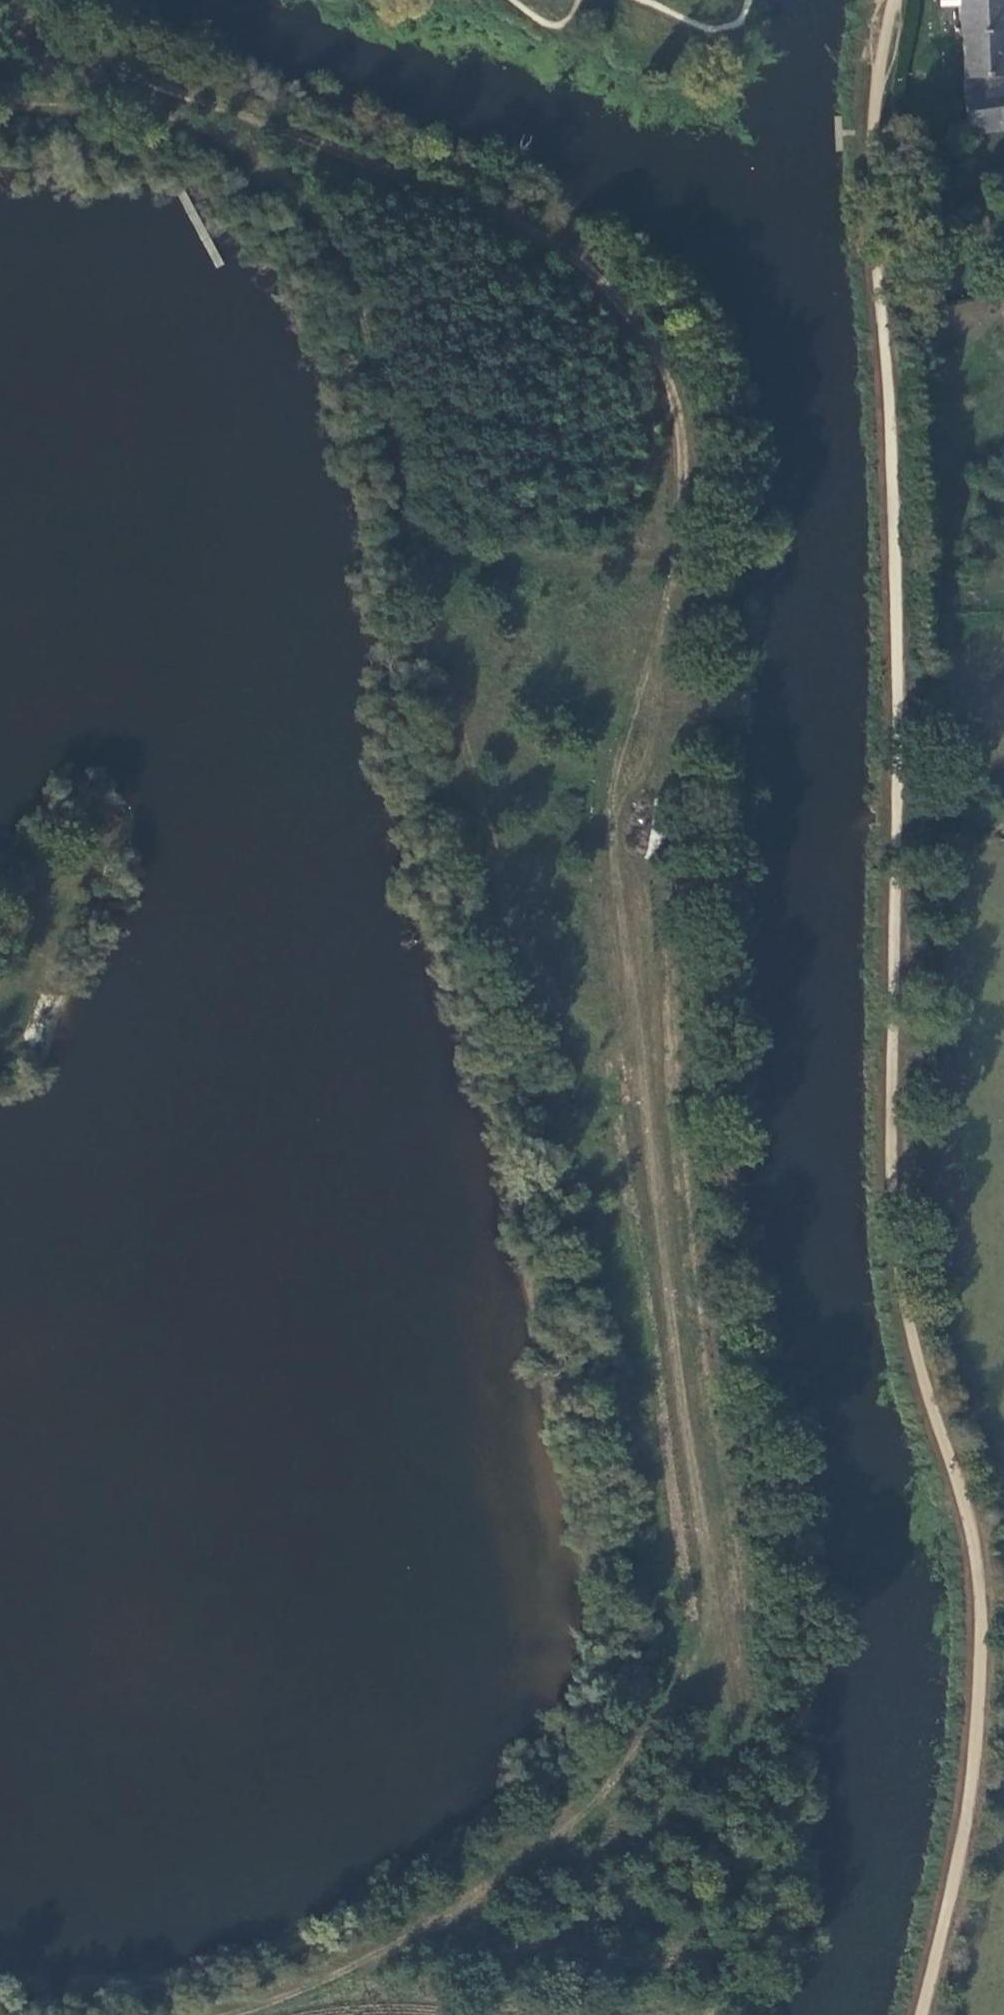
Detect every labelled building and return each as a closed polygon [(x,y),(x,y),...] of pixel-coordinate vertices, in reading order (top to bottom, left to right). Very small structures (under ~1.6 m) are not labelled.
[(939,2),(954,1),(956,34),(959,33),(961,76),(1002,73),(998,0),(939,0),(939,2)] [(1002,90),(1002,73),(961,76),(962,96),(1002,90)] [(1002,90),(962,96),(968,133),(1003,128),(1003,89),(1002,90)]
